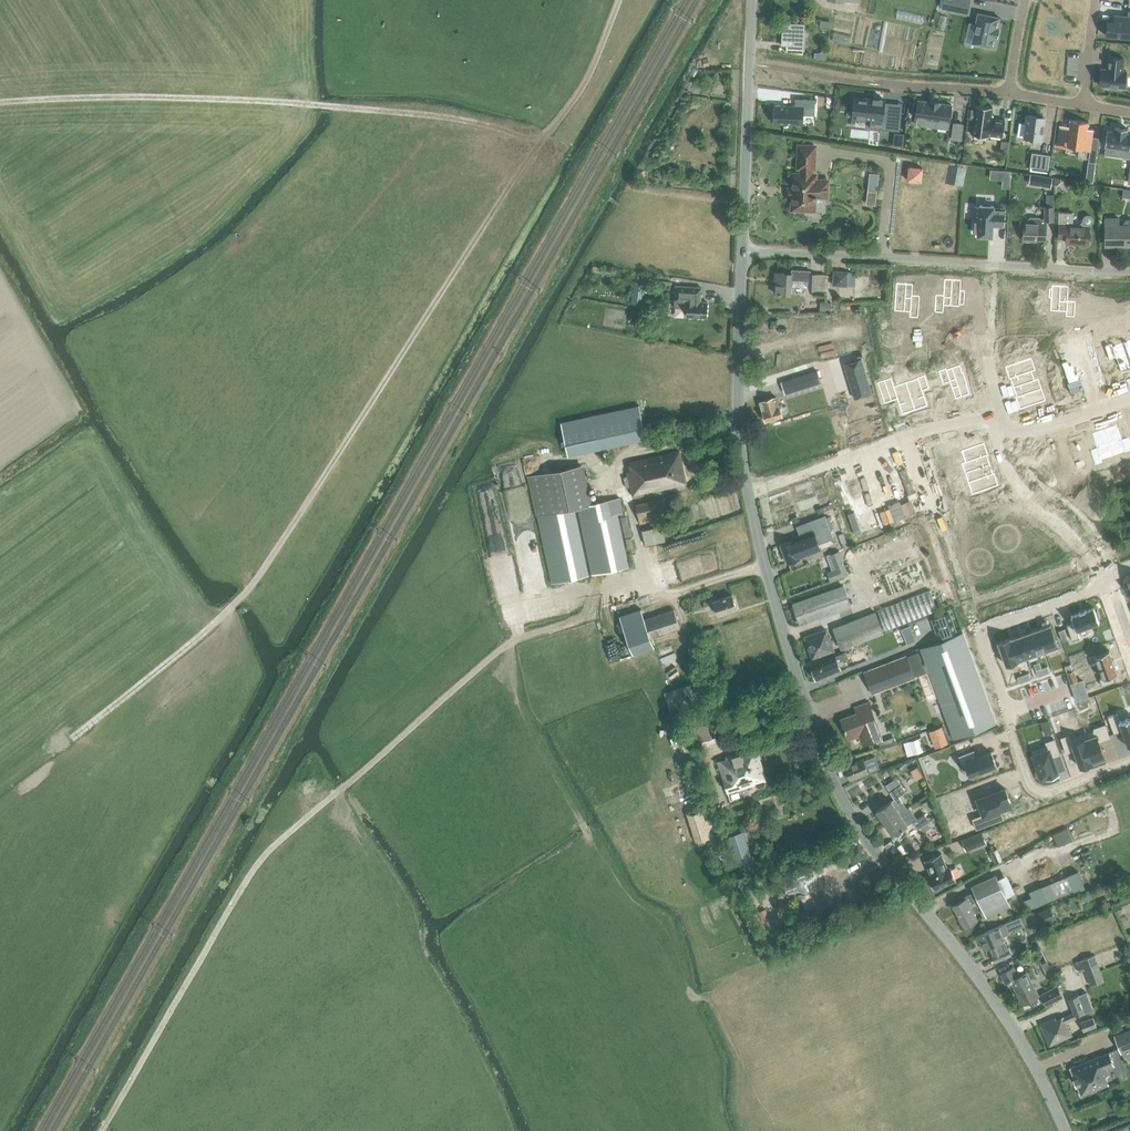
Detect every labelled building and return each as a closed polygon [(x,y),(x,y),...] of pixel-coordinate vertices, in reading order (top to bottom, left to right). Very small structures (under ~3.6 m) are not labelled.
[(942,8),(968,13),(971,0),(943,0),(942,8)] [(1128,10),(1127,17),(1118,16),(1118,20),(1107,19),(1106,35),(1129,37),(1129,10),(1128,10)] [(976,23),(974,32),(977,32),(974,43),(993,47),(996,36),(997,37),(997,36),(996,35),(996,34),(997,29),(999,29),(999,28),(997,28),(998,27),(1000,17),(978,13),(976,23)] [(783,23),(782,45),(786,45),(786,52),(803,55),(804,55),(804,33),(805,24),(783,23)] [(1101,68),(1100,85),(1109,86),(1109,88),(1118,89),(1118,87),(1124,87),(1125,77),(1126,71),(1123,70),(1123,68),(1124,58),(1108,57),(1107,69),(1101,68)] [(856,97),(853,116),(856,117),(856,118),(866,119),(866,118),(871,118),(882,119),(888,120),(887,130),(900,131),(902,113),(883,111),(884,102),(884,100),(883,100),(883,98),(873,97),(873,98),(856,97)] [(795,106),(775,105),(774,123),(802,124),(802,115),(814,115),(815,99),(795,98),(795,106)] [(936,127),(948,129),(951,104),(939,103),(939,102),(930,100),(930,101),(918,100),(915,117),(937,120),(936,127)] [(971,108),(970,118),(974,119),(972,132),(972,133),(972,134),(971,134),(989,137),(989,135),(1000,136),(1002,137),(1003,137),(1005,120),(991,118),(992,107),(976,105),(975,109),(971,108)] [(1019,122),(1017,136),(1024,137),(1036,138),(1035,142),(1041,143),(1041,139),(1042,139),(1045,117),(1027,115),(1026,123),(1019,122)] [(1063,125),(1061,137),(1067,138),(1066,146),(1090,149),(1089,150),(1089,155),(1096,156),(1098,142),(1092,141),(1092,137),(1093,129),(1087,129),(1088,123),(1088,122),(1069,119),(1069,120),(1069,126),(1063,125)] [(954,123),(951,138),(961,140),(963,124),(954,123)] [(1113,155),(1129,158),(1129,133),(1127,133),(1127,128),(1115,127),(1114,131),(1107,130),(1105,145),(1105,146),(1114,147),(1113,155)] [(801,174),(793,174),(792,209),(804,209),(804,205),(814,205),(815,196),(827,197),(827,180),(815,180),(815,174),(811,174),(811,168),(814,168),(815,146),(799,145),(798,168),(801,168),(801,174)] [(1050,155),(1032,153),(1030,166),(1048,168),(1050,155)] [(923,168),(909,167),(907,181),(921,183),(923,168)] [(642,171),(637,173),(640,180),(645,178),(642,171)] [(1003,180),(1003,188),(1010,188),(1011,171),(1004,171),(1003,180)] [(1043,176),(1042,183),(1051,184),(1052,177),(1043,176)] [(1062,179),(1054,178),(1054,185),(1056,187),(1063,180),(1062,179)] [(1042,187),(1042,179),(1029,179),(1029,188),(1042,187)] [(1004,210),(994,209),(994,207),(980,206),(980,208),(976,208),(974,233),(978,233),(978,236),(992,237),(993,224),(1004,225),(1004,210)] [(1053,221),(1053,207),(1044,206),(1044,218),(1046,221),(1053,221)] [(1059,212),(1058,238),(1066,239),(1066,242),(1088,244),(1089,225),(1091,224),(1091,223),(1092,222),(1092,221),(1092,219),(1092,217),(1090,216),(1089,215),(1087,215),(1085,216),(1083,217),(1082,219),(1082,221),(1076,226),(1072,226),(1072,212),(1059,212)] [(1021,222),(1020,228),(1020,229),(1021,231),(1023,231),(1023,240),(1033,240),(1034,239),(1045,239),(1046,224),(1041,223),(1041,221),(1041,220),(1039,218),(1029,217),(1026,220),(1022,220),(1021,221),(1021,222)] [(1129,219),(1128,219),(1127,220),(1125,221),(1124,222),(1124,223),(1124,226),(1118,226),(1118,218),(1105,218),(1105,226),(1105,245),(1129,245),(1129,232),(1129,219)] [(774,283),(774,290),(774,293),(791,294),(792,280),(809,281),(809,289),(824,290),(825,275),(810,274),(811,270),(792,269),(791,273),(776,272),(775,283),(774,283)] [(848,272),(847,286),(855,286),(855,272),(848,272)] [(936,294),(934,310),(943,310),(943,305),(959,307),(959,305),(964,305),(965,291),(960,290),(961,280),(956,280),(956,279),(955,279),(955,280),(951,279),(950,279),(945,279),(943,295),(936,294)] [(634,281),(631,303),(642,305),(645,283),(634,281)] [(896,283),(894,307),(910,308),(910,310),(918,311),(919,296),(912,295),(912,284),(906,283),(905,283),(899,283),(899,282),(898,282),(898,283),(896,283)] [(1052,285),(1050,311),(1066,312),(1066,316),(1074,317),(1075,301),(1068,301),(1068,286),(1052,285)] [(701,287),(675,286),(674,307),(687,307),(687,316),(706,317),(707,302),(700,301),(701,287)] [(831,303),(820,303),(820,311),(831,311),(831,303)] [(1105,347),(1109,360),(1116,358),(1121,373),(1129,370),(1129,357),(1126,345),(1114,349),(1112,344),(1105,347)] [(860,358),(844,363),(854,398),(871,393),(860,358)] [(1027,359),(1005,367),(1009,379),(1031,371),(1027,359)] [(783,388),(785,395),(806,388),(805,384),(821,379),(818,370),(781,382),(783,388)] [(946,370),(939,372),(943,386),(950,383),(955,399),(969,394),(966,385),(967,385),(963,373),(962,374),(962,371),(948,376),(946,370)] [(1031,371),(1009,379),(1009,380),(1010,379),(1013,388),(1034,381),(1031,372),(1031,371)] [(919,385),(907,389),(915,412),(928,408),(922,393),(929,391),(925,377),(917,380),(919,385)] [(1034,381),(1013,388),(1016,397),(1015,397),(1015,398),(1038,390),(1038,389),(1037,390),(1034,381)] [(893,388),(886,391),(891,404),(897,401),(902,417),(915,412),(907,389),(895,393),(893,388)] [(1038,390),(1015,398),(1019,410),(1042,402),(1038,390)] [(776,397),(760,402),(766,421),(782,416),(776,397)] [(639,405),(595,414),(561,422),(568,455),(646,438),(639,405)] [(1103,428),(1111,452),(1123,448),(1125,453),(1129,451),(1129,443),(1128,437),(1121,439),(1116,424),(1103,428)] [(1096,448),(1089,450),(1094,463),(1101,461),(1099,456),(1111,452),(1103,428),(1091,433),(1096,448)] [(984,443),(961,451),(965,463),(988,455),(984,443)] [(627,471),(628,476),(624,476),(626,486),(630,485),(632,494),(686,483),(679,451),(628,462),(630,471),(627,471)] [(988,455),(965,463),(965,464),(965,463),(968,472),(990,465),(987,456),(988,456),(988,455)] [(528,477),(537,516),(547,514),(572,508),(577,507),(588,505),(579,465),(528,477)] [(990,465),(968,472),(971,481),(971,482),(994,474),(993,474),(990,465)] [(994,474),(971,482),(975,494),(998,486),(994,474)] [(588,505),(577,507),(593,575),(629,567),(617,513),(621,512),(618,498),(588,505)] [(654,501),(657,519),(668,516),(664,499),(654,501)] [(654,501),(653,500),(635,504),(639,524),(657,519),(654,501)] [(572,508),(547,514),(537,516),(552,583),(588,575),(572,508)] [(834,538),(825,515),(796,525),(797,527),(800,536),(798,537),(798,538),(793,540),(781,545),(787,562),(800,557),(805,555),(803,550),(818,544),(834,538)] [(661,525),(641,530),(644,545),(665,540),(661,525)] [(843,533),(838,534),(844,549),(848,547),(843,533)] [(836,569),(829,571),(832,579),(848,574),(839,550),(830,554),(836,569)] [(800,625),(851,607),(843,585),(792,603),(800,625)] [(714,598),(704,602),(706,609),(715,607),(718,615),(736,609),(731,595),(714,600),(714,598)] [(1073,623),(1067,625),(1072,640),(1079,637),(1077,630),(1099,622),(1098,619),(1100,618),(1097,610),(1095,610),(1094,607),(1085,610),(1084,610),(1080,612),(1079,612),(1071,615),(1073,623)] [(641,608),(619,615),(633,654),(654,648),(650,637),(680,627),(674,609),(644,619),(641,608)] [(949,610),(931,617),(939,637),(957,630),(949,610)] [(883,633),(875,612),(833,628),(841,649),(883,633)] [(1050,624),(1038,629),(1045,650),(1046,653),(1059,649),(1050,624)] [(901,628),(907,643),(915,640),(909,625),(901,628)] [(1111,628),(1104,630),(1108,641),(1114,639),(1111,628)] [(829,636),(828,636),(825,629),(804,637),(812,659),(834,651),(829,636)] [(1038,629),(1028,632),(1036,653),(1045,650),(1038,629)] [(937,641),(920,648),(926,663),(926,664),(943,658),(946,666),(971,657),(962,632),(937,641)] [(1028,632),(1019,636),(1026,657),(1036,653),(1028,632)] [(1010,637),(1009,638),(1017,660),(1018,660),(1026,657),(1019,636),(1011,638),(1010,637)] [(1009,638),(998,642),(1006,664),(1017,660),(1009,638)] [(1097,654),(1094,655),(1102,677),(1099,678),(1101,684),(1102,685),(1115,681),(1115,680),(1114,679),(1113,674),(1117,672),(1114,664),(1115,664),(1112,658),(1109,649),(1106,651),(1105,648),(1097,651),(1097,654)] [(816,679),(841,669),(838,662),(848,657),(846,651),(836,655),(811,666),(812,670),(812,672),(813,675),(815,676),(816,679)] [(906,657),(865,672),(873,693),(914,677),(914,676),(913,676),(918,674),(920,680),(928,677),(927,675),(930,674),(926,664),(926,663),(923,665),(918,652),(906,657)] [(943,658),(926,664),(930,674),(954,739),(971,733),(996,724),(971,657),(946,666),(943,658)] [(1070,664),(1064,666),(1067,672),(1073,670),(1070,664)] [(1071,683),(1077,680),(1074,670),(1073,670),(1067,672),(1071,683)] [(700,681),(664,692),(671,713),(706,699),(700,681)] [(1098,704),(1095,696),(1089,698),(1092,706),(1098,704)] [(859,715),(842,721),(849,739),(863,733),(866,742),(875,739),(881,737),(868,703),(856,708),(859,715)] [(1059,715),(1062,721),(1074,717),(1072,710),(1059,715)] [(1107,716),(1114,734),(1122,730),(1128,746),(1129,746),(1129,717),(1120,721),(1117,713),(1107,716)] [(1046,734),(1052,732),(1048,719),(1041,721),(1046,734)] [(1094,730),(1082,734),(1092,762),(1093,762),(1093,761),(1105,757),(1099,741),(1110,737),(1105,724),(1093,728),(1094,730)] [(942,726),(929,731),(935,747),(948,743),(942,726)] [(1069,734),(1061,737),(1065,749),(1066,753),(1074,750),(1080,766),(1083,765),(1083,767),(1091,765),(1090,763),(1092,762),(1082,734),(1071,739),(1069,734)] [(920,737),(909,741),(913,754),(924,750),(920,737)] [(1039,747),(1032,750),(1041,777),(1047,775),(1047,777),(1057,773),(1052,757),(1059,754),(1057,748),(1054,739),(1045,742),(1046,745),(1043,746),(1039,747)] [(718,761),(723,778),(728,793),(766,780),(756,747),(726,757),(726,759),(718,761)] [(974,750),(959,756),(961,763),(965,762),(970,775),(996,765),(991,751),(988,752),(976,757),(974,750)] [(845,766),(850,780),(869,772),(876,769),(872,756),(864,759),(863,758),(845,766)] [(897,777),(885,785),(894,799),(906,791),(897,777)] [(983,814),(972,818),(976,828),(1003,818),(1000,809),(1010,805),(1008,798),(1009,798),(1005,788),(977,798),(983,814)] [(876,811),(884,822),(899,813),(902,811),(899,805),(896,807),(891,801),(876,811)] [(706,808),(686,814),(695,842),(719,835),(718,830),(713,831),(706,808)] [(884,822),(892,834),(910,823),(907,817),(904,819),(899,813),(884,822)] [(924,813),(912,821),(917,829),(920,827),(923,833),(931,828),(927,822),(929,821),(924,813)] [(1067,827),(1053,834),(1052,834),(1058,846),(1072,839),(1067,827)] [(743,831),(725,837),(736,873),(755,867),(743,831)] [(966,850),(987,842),(982,832),(962,840),(966,850)] [(1002,861),(997,848),(991,851),(996,863),(1002,861)] [(928,876),(934,889),(955,880),(956,880),(950,867),(949,867),(947,868),(941,853),(924,860),(925,860),(929,870),(931,869),(933,874),(929,876),(928,876)] [(838,882),(833,871),(815,879),(825,905),(831,903),(832,904),(834,904),(833,902),(842,899),(836,883),(838,882)] [(1077,871),(1028,891),(1030,897),(1022,900),(1026,910),(1072,891),(1073,893),(1084,888),(1077,871)] [(798,877),(779,884),(782,892),(796,887),(813,880),(810,872),(798,877)] [(999,880),(974,891),(986,917),(1010,906),(999,880)] [(952,905),(964,926),(977,919),(969,904),(974,901),(970,893),(965,896),(965,898),(952,905)] [(1056,920),(1050,906),(1035,912),(1041,926),(1056,920)] [(993,955),(992,955),(994,962),(1011,955),(1008,948),(1001,951),(997,944),(995,939),(1008,933),(1008,932),(1023,926),(1027,935),(1035,931),(1028,914),(1004,923),(986,931),(977,935),(983,949),(989,947),(993,955)] [(769,934),(776,931),(772,921),(765,923),(769,934)] [(1094,955),(1074,962),(1078,973),(1085,970),(1091,986),(1104,981),(1094,955)] [(1038,996),(1026,972),(1018,976),(1013,967),(1000,974),(1005,983),(1011,980),(1023,1004),(1038,996)] [(1053,976),(1050,969),(1044,972),(1047,979),(1053,976)] [(1041,994),(1046,1004),(1062,996),(1057,986),(1041,994)] [(1068,998),(1074,1012),(1063,1017),(1063,1016),(1056,1019),(1055,1017),(1040,1024),(1049,1045),(1072,1035),(1066,1022),(1076,1018),(1075,1016),(1093,1009),(1086,992),(1068,998)] [(1096,1026),(1093,1017),(1080,1022),(1083,1031),(1096,1026)] [(1114,1036),(1121,1052),(1129,1049),(1129,1030),(1114,1036)] [(1081,1095),(1108,1084),(1105,1076),(1108,1075),(1106,1069),(1114,1065),(1109,1052),(1070,1067),(1069,1067),(1069,1068),(1070,1068),(1074,1079),(1073,1079),(1074,1079),(1074,1080),(1076,1083),(1075,1083),(1076,1084),(1076,1085),(1076,1084),(1080,1095),(1080,1096),(1081,1095)]
